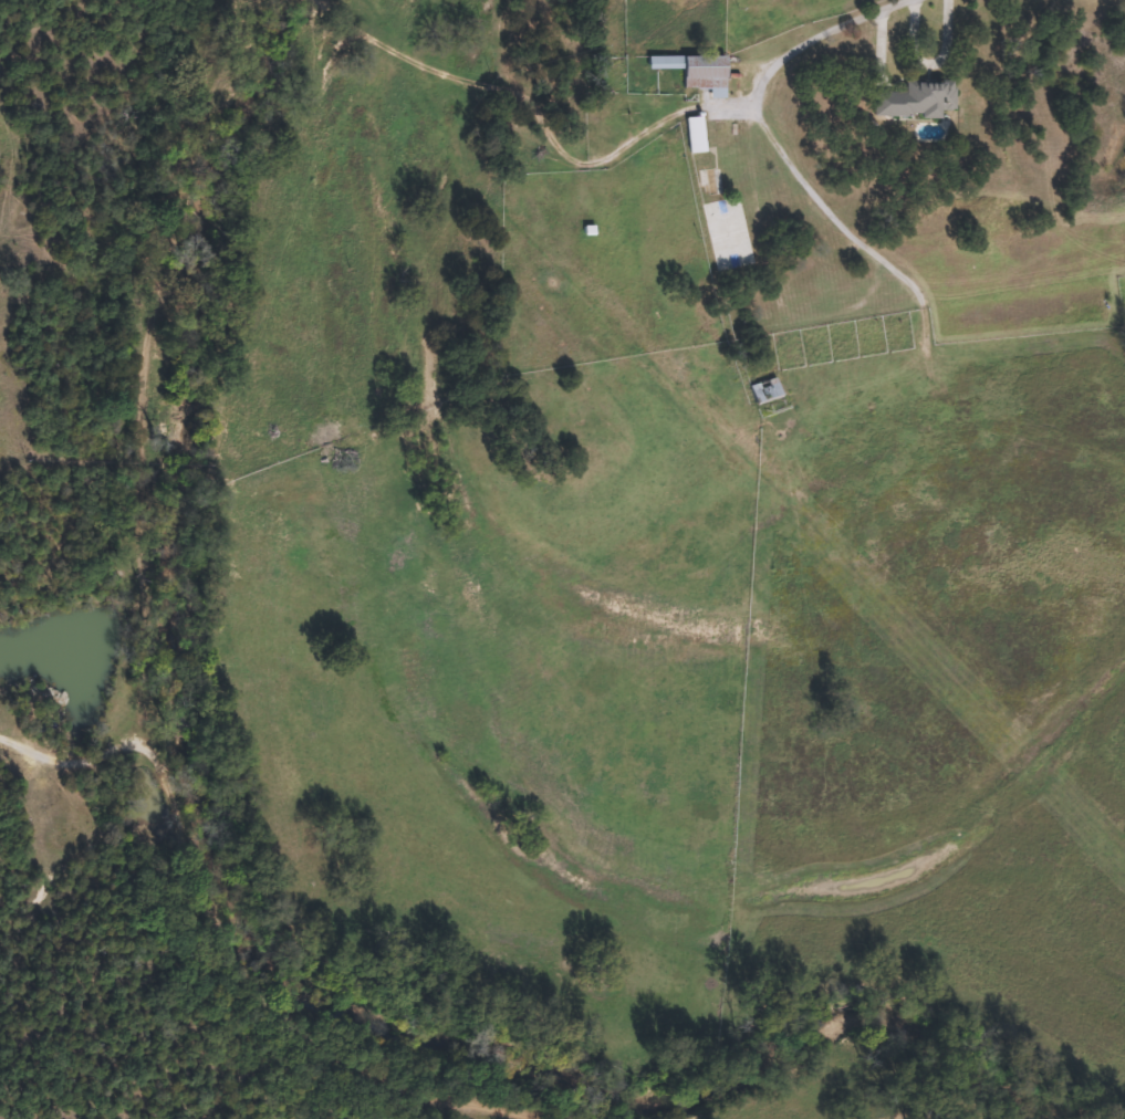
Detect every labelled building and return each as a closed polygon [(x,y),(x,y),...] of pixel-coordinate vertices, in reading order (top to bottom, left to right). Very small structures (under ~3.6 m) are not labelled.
[(709,88),(683,88),(683,69),(647,69),(647,56),(725,55),(726,97),(709,97),(709,88)] [(957,81),(957,111),(945,111),(945,117),(875,116),(875,91),(907,91),(907,80),(957,81)] [(702,153),(686,153),(686,117),(702,116),(702,153)] [(701,198),(697,169),(710,167),(716,196),(701,198)] [(781,396),(754,405),(748,386),(774,376),(781,396)]
